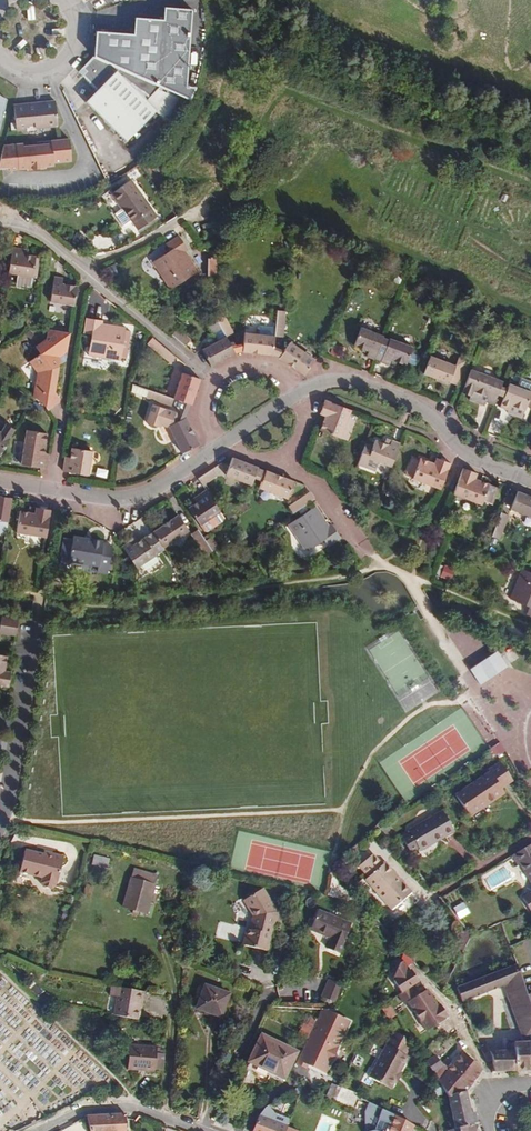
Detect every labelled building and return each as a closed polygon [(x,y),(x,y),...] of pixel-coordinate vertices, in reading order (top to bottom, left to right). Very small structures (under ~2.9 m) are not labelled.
[(93,57),(159,86),(190,99),(195,87),(184,87),(190,9),(163,7),(162,19),(134,17),(133,34),(95,31),(93,57)] [(146,100),(159,86),(93,57),(82,68),(86,71),(82,75),(98,90),(87,101),(127,139),(156,109),(146,100)] [(16,130),(58,126),(55,101),(14,105),(16,130)] [(48,141),(36,142),(36,145),(23,147),(23,144),(4,146),(0,161),(0,168),(9,167),(10,170),(27,169),(27,170),(46,168),(45,167),(54,166),(54,163),(72,161),(70,139),(51,141),(51,143),(48,144),(48,141)] [(111,194),(118,203),(119,201),(123,207),(122,208),(138,230),(157,217),(131,180),(111,194)] [(183,254),(185,252),(188,250),(179,237),(166,245),(171,252),(153,264),(172,290),(199,272),(192,261),(190,263),(183,254)] [(20,254),(21,249),(12,247),(8,273),(19,274),(17,284),(30,286),(32,276),(36,277),(40,258),(35,257),(36,256),(26,254),(20,254)] [(192,261),(185,252),(183,254),(190,263),(192,261)] [(208,275),(214,275),(216,275),(217,258),(208,258),(208,275)] [(77,286),(62,284),(63,278),(54,277),(50,301),(74,305),(77,286)] [(214,314),(226,336),(233,333),(221,310),(214,314)] [(277,310),(275,336),(283,337),(285,311),(277,310)] [(504,322),(504,321),(503,316),(502,314),(491,317),(494,325),(504,322)] [(299,316),(293,326),(304,331),(309,321),(299,316)] [(214,333),(222,329),(216,317),(207,322),(213,333),(214,333)] [(101,326),(102,324),(103,320),(86,318),(84,333),(92,334),(88,355),(120,360),(126,327),(113,325),(113,328),(101,326)] [(163,326),(168,330),(172,325),(167,321),(163,326)] [(172,325),(168,330),(167,331),(184,346),(190,340),(172,325)] [(243,344),(242,351),(242,352),(272,355),(272,354),(273,348),(275,336),(275,327),(260,326),(258,327),(257,334),(244,333),(243,344)] [(37,379),(35,397),(42,401),(48,410),(59,402),(59,398),(54,391),(58,365),(62,362),(59,358),(67,352),(70,333),(48,329),(46,340),(36,347),(40,353),(30,361),(40,376),(37,379)] [(235,353),(231,347),(226,336),(222,329),(214,333),(218,341),(202,349),(211,366),(235,353)] [(374,360),(382,338),(383,337),(360,329),(353,347),(368,353),(366,357),(374,361),(374,360)] [(147,343),(170,363),(176,357),(152,337),(147,343)] [(388,341),(382,338),(374,360),(380,362),(380,363),(388,366),(390,361),(404,366),(411,348),(389,339),(388,341)] [(284,351),(280,357),(279,358),(304,375),(315,360),(290,343),(284,351)] [(243,344),(231,347),(235,353),(242,351),(243,344)] [(284,351),(273,348),(272,354),(280,357),(284,351)] [(458,358),(455,366),(430,356),(423,374),(448,383),(449,382),(457,385),(466,361),(458,358)] [(498,394),(501,386),(502,381),(471,370),(463,393),(470,396),(469,400),(479,404),(480,403),(484,405),(485,402),(494,405),(498,394)] [(200,379),(182,373),(173,398),(191,405),(200,379)] [(171,406),(173,398),(132,384),(131,391),(147,397),(146,398),(171,406)] [(504,397),(500,407),(508,410),(507,413),(522,418),(530,394),(530,392),(509,384),(507,388),(504,397)] [(507,388),(501,386),(498,394),(504,397),(507,388)] [(320,430),(340,438),(351,410),(325,400),(319,414),(325,416),(320,430)] [(166,425),(168,425),(182,453),(198,444),(185,417),(179,420),(174,412),(152,404),(146,423),(159,427),(162,421),(166,425)] [(0,422),(0,453),(15,430),(6,424),(5,425),(0,422)] [(43,459),(44,453),(47,433),(27,430),(21,464),(46,468),(48,460),(43,459)] [(400,443),(392,440),(386,438),(384,443),(375,440),(373,446),(366,443),(358,464),(370,469),(373,460),(391,466),(400,443)] [(69,463),(64,463),(63,471),(88,475),(92,451),(71,448),(70,457),(69,463)] [(232,457),(226,475),(251,485),(258,467),(232,457)] [(437,457),(434,463),(420,458),(419,460),(412,457),(405,475),(413,477),(412,478),(440,489),(450,463),(437,457)] [(498,487),(475,479),(477,473),(463,468),(453,494),(481,504),(483,501),(492,504),(498,487)] [(198,478),(202,485),(217,476),(212,469),(198,478)] [(259,488),(287,499),(294,481),(266,470),(259,488)] [(211,517),(220,511),(205,490),(198,495),(201,499),(196,502),(188,508),(200,525),(211,517)] [(314,499),(310,492),(288,506),(293,513),(314,499)] [(530,517),(530,497),(517,492),(511,509),(527,515),(530,517)] [(7,522),(11,498),(0,496),(0,521),(7,522)] [(377,501),(372,499),(369,507),(374,509),(377,501)] [(20,511),(16,532),(46,537),(50,509),(29,506),(28,512),(20,511)] [(326,527),(320,518),(322,517),(315,506),(288,525),(306,551),(323,539),(328,546),(340,538),(331,524),(326,527)] [(225,520),(220,511),(211,517),(216,526),(225,520)] [(499,539),(508,515),(501,512),(492,536),(499,539)] [(178,515),(152,532),(163,547),(188,530),(178,515)] [(197,529),(191,534),(205,555),(212,551),(197,529)] [(163,547),(152,532),(138,541),(134,534),(127,539),(128,542),(123,545),(136,568),(164,549),(163,547)] [(103,541),(73,536),(72,538),(64,537),(61,554),(70,555),(69,561),(98,566),(97,571),(108,573),(112,545),(102,544),(103,541)] [(458,570),(439,563),(434,574),(454,582),(458,570)] [(522,569),(510,599),(530,607),(527,614),(530,616),(530,573),(522,569)] [(0,627),(0,633),(16,635),(19,620),(2,617),(0,627)] [(480,685),(520,658),(512,647),(509,649),(506,646),(470,670),(480,685)] [(4,671),(7,656),(0,655),(0,685),(8,687),(10,672),(4,671)] [(500,742),(494,746),(498,753),(499,755),(506,751),(500,742)] [(493,756),(498,753),(494,746),(490,749),(488,750),(493,756)] [(505,793),(502,790),(501,789),(513,781),(500,762),(488,771),(490,772),(456,795),(470,817),(505,793)] [(409,831),(411,834),(403,838),(411,853),(419,848),(417,845),(435,835),(434,834),(451,824),(443,811),(409,831)] [(381,829),(388,838),(396,832),(388,824),(381,829)] [(530,882),(530,844),(512,855),(518,865),(520,864),(530,882)] [(57,882),(64,857),(52,855),(52,857),(43,855),(25,851),(20,873),(41,878),(40,884),(42,887),(51,889),(55,887),(56,882),(57,882)] [(392,875),(394,873),(385,862),(382,864),(372,853),(359,865),(368,876),(365,879),(391,909),(410,892),(401,881),(399,883),(392,875)] [(109,859),(93,856),(91,865),(107,869),(109,859)] [(137,915),(138,912),(147,915),(150,901),(154,902),(155,896),(152,895),(157,876),(133,869),(123,908),(133,911),(132,913),(137,915)] [(401,881),(394,873),(392,875),(399,883),(401,881)] [(277,912),(262,888),(243,900),(253,916),(250,929),(247,928),(243,945),(267,951),(277,912)] [(451,907),(457,919),(468,913),(462,902),(451,907)] [(351,924),(318,910),(310,930),(332,938),(326,952),(337,957),(351,924)] [(463,950),(470,934),(461,930),(454,946),(463,950)] [(507,984),(511,995),(507,997),(523,1041),(527,1039),(526,1036),(530,1034),(530,1004),(528,996),(517,964),(457,988),(462,1002),(503,986),(507,984)] [(336,1003),(344,985),(329,979),(321,997),(336,1003)] [(207,1010),(221,1015),(224,1009),(229,994),(205,985),(197,1008),(206,1012),(207,1010)] [(137,1020),(140,1007),(141,1001),(143,1001),(144,992),(112,986),(110,996),(118,997),(114,1015),(137,1020)] [(408,1004),(428,1032),(447,1019),(446,1018),(449,1016),(441,1005),(438,1007),(427,990),(408,1004)] [(220,1020),(221,1015),(207,1010),(206,1012),(197,1008),(195,1011),(220,1020)] [(324,1009),(298,1064),(326,1075),(352,1024),(324,1009)] [(309,1037),(318,1019),(310,1016),(307,1024),(304,1022),(300,1033),(309,1037)] [(158,1039),(165,1040),(167,1025),(160,1024),(158,1039)] [(395,1080),(399,1072),(408,1056),(405,1055),(409,1048),(407,1047),(407,1046),(403,1036),(395,1032),(391,1038),(390,1038),(369,1077),(390,1089),(395,1080)] [(248,1065),(281,1082),(295,1052),(262,1036),(248,1065)] [(477,1038),(466,1054),(482,1069),(483,1068),(486,1063),(487,1064),(487,1060),(487,1057),(477,1038)] [(506,1044),(506,1051),(506,1067),(505,1070),(504,1070),(504,1072),(529,1070),(527,1042),(506,1044)] [(130,1045),(128,1069),(155,1071),(155,1070),(163,1070),(165,1054),(156,1053),(157,1047),(130,1045)] [(492,1073),(504,1072),(504,1070),(505,1070),(506,1067),(506,1051),(490,1051),(489,1052),(492,1057),(494,1067),(492,1073)] [(466,1054),(465,1053),(452,1071),(437,1059),(433,1064),(430,1059),(426,1062),(441,1086),(449,1096),(455,1129),(449,1130),(475,1130),(474,1125),(466,1091),(482,1069),(466,1054)] [(336,1101),(341,1088),(333,1085),(330,1092),(328,1097),(336,1101)] [(316,1091),(328,1097),(330,1092),(318,1086),(316,1091)] [(438,1096),(445,1092),(441,1087),(435,1091),(438,1096)] [(358,1096),(341,1088),(336,1101),(353,1109),(358,1096)] [(366,1130),(411,1130),(414,1125),(369,1102),(366,1112),(366,1130)] [(113,1115),(114,1130),(126,1130),(126,1114),(113,1115)] [(113,1115),(86,1116),(90,1130),(114,1130),(113,1115)] [(287,1127),(258,1116),(252,1130),(285,1130),(287,1127)]
